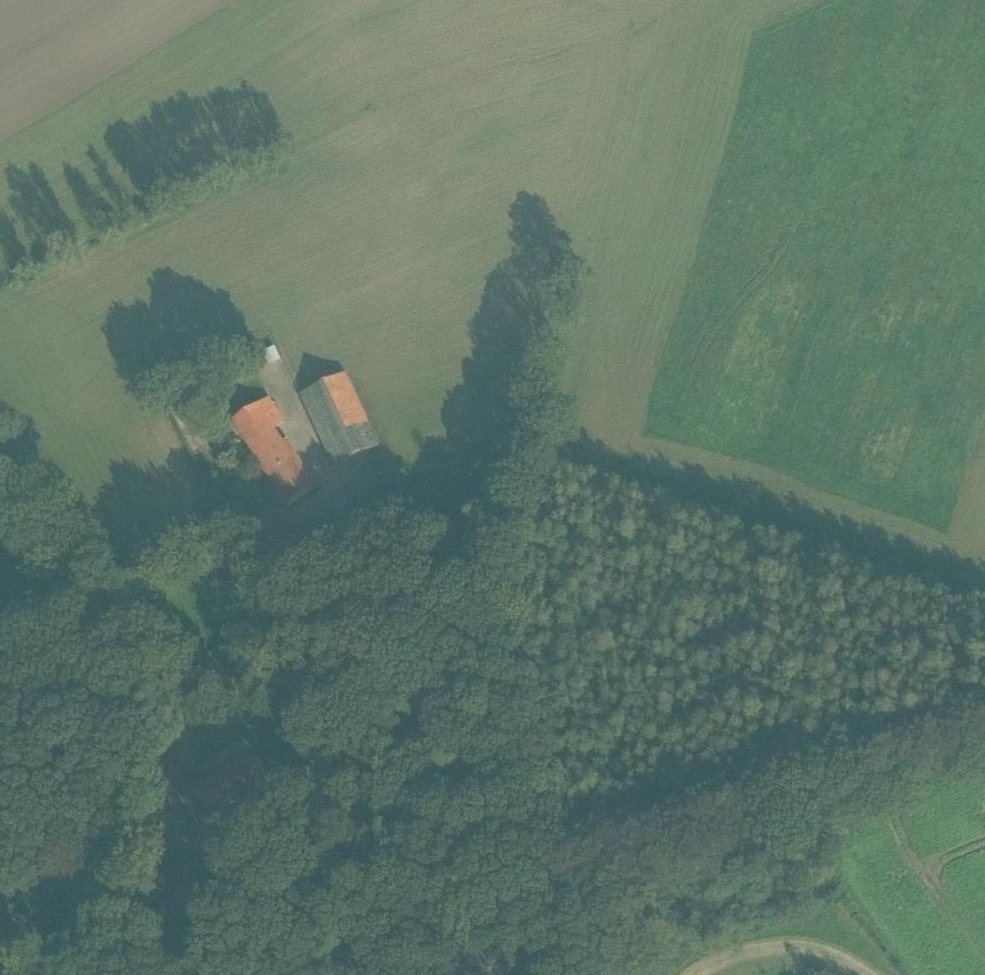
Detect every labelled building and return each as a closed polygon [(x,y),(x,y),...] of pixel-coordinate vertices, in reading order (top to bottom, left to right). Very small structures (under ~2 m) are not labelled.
[(274,347),(251,357),(256,370),(279,360),(274,347)] [(380,445),(347,374),(299,395),(333,467),(380,445)] [(268,398),(248,411),(232,422),(287,507),(316,489),(291,450),(288,452),(273,429),(284,422),(268,398)]
